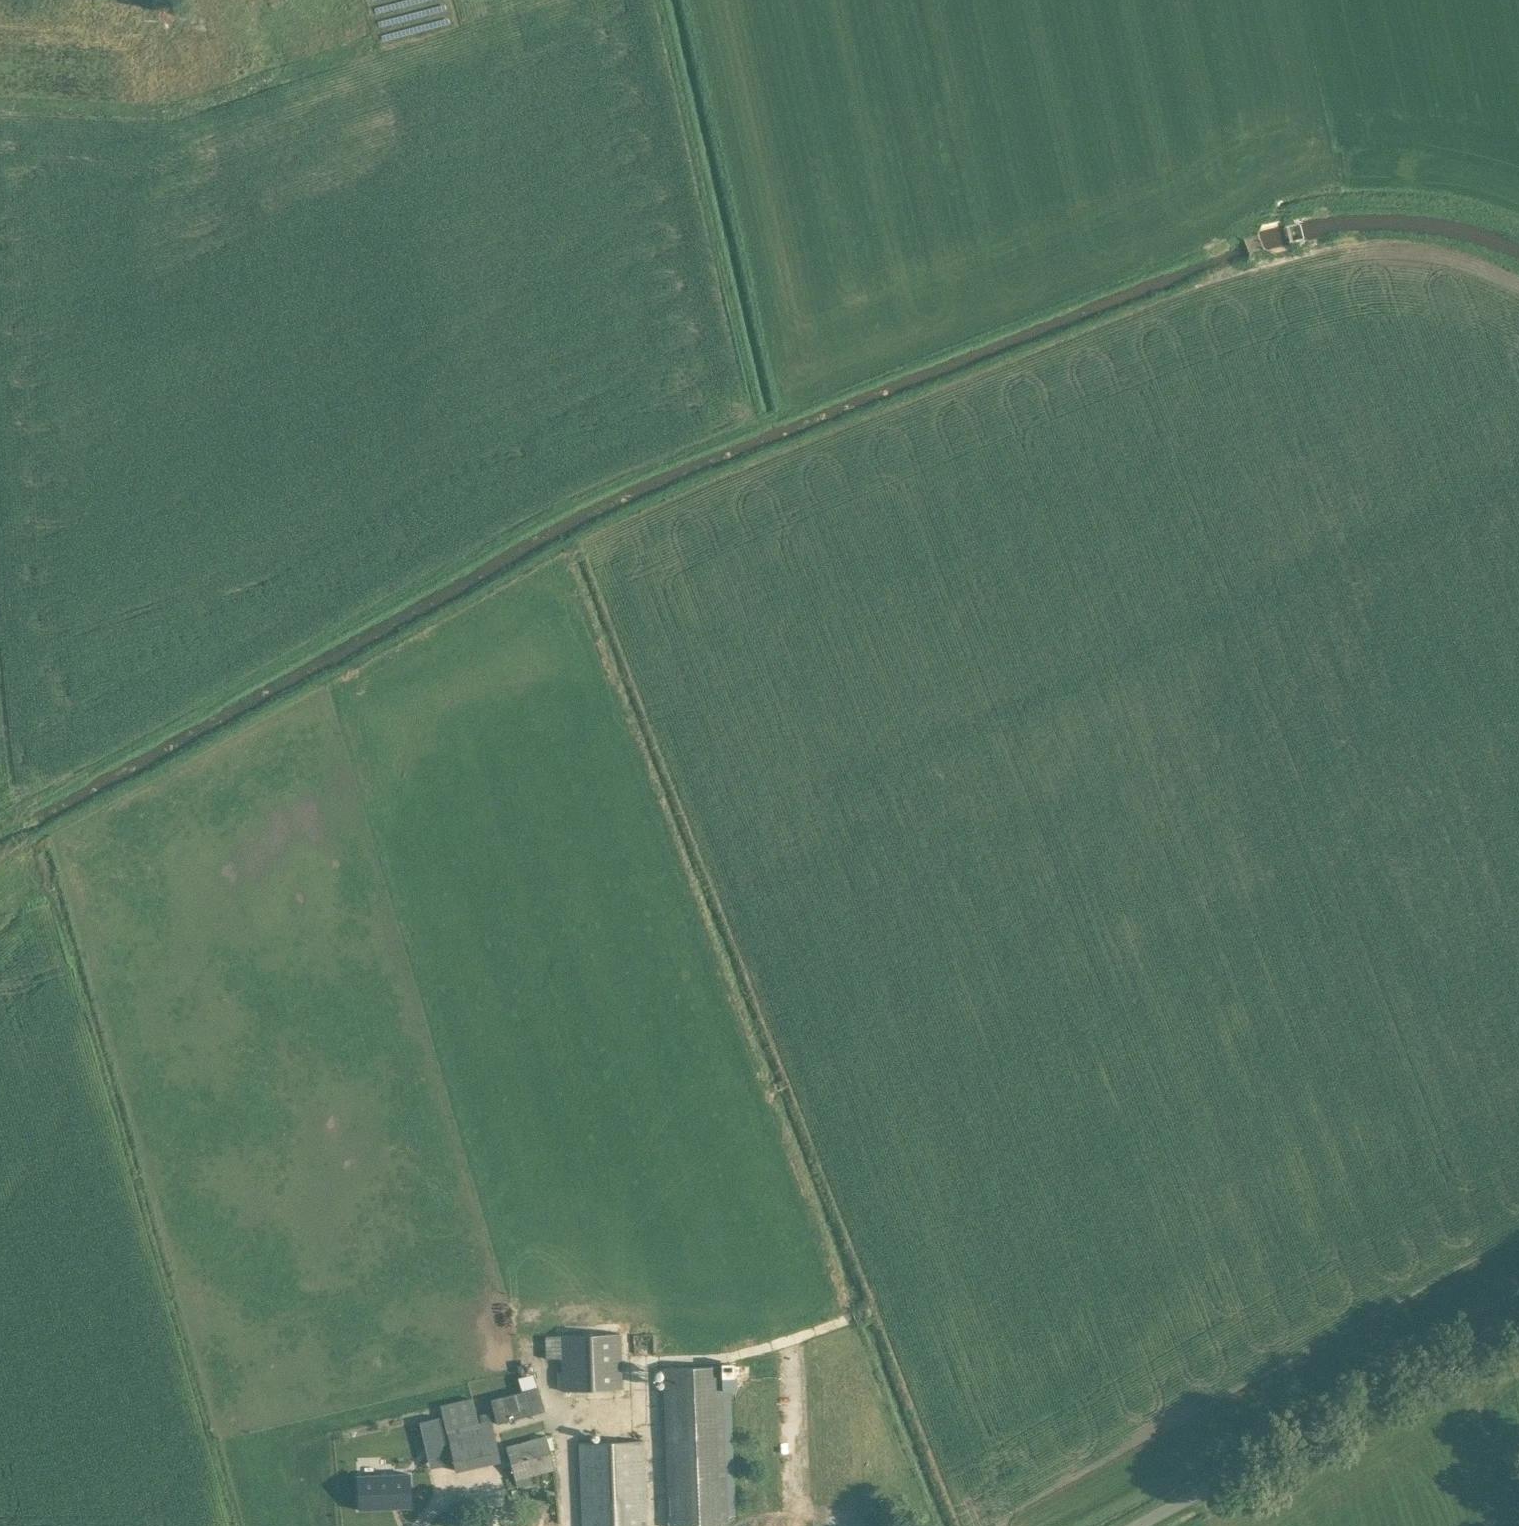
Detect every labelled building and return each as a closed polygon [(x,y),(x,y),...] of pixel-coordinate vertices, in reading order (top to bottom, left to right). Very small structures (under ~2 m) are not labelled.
[(562,1370),(556,1371),(557,1387),(562,1387),(563,1390),(623,1388),(621,1333),(605,1333),(579,1334),(561,1335),(562,1370)] [(664,1368),(669,1508),(670,1525),(715,1525),(728,1525),(727,1506),(722,1390),(736,1389),(736,1375),(734,1375),(734,1365),(721,1366),(664,1368)] [(493,1399),(491,1400),(497,1423),(545,1410),(545,1408),(539,1386),(493,1399)] [(420,1422),(425,1446),(445,1441),(440,1417),(420,1422)] [(502,1431),(517,1488),(533,1483),(531,1475),(555,1469),(543,1421),(502,1431)] [(584,1525),(646,1525),(642,1439),(580,1442),(584,1525)] [(410,1473),(357,1475),(358,1490),(358,1492),(358,1509),(411,1507),(410,1473)]
